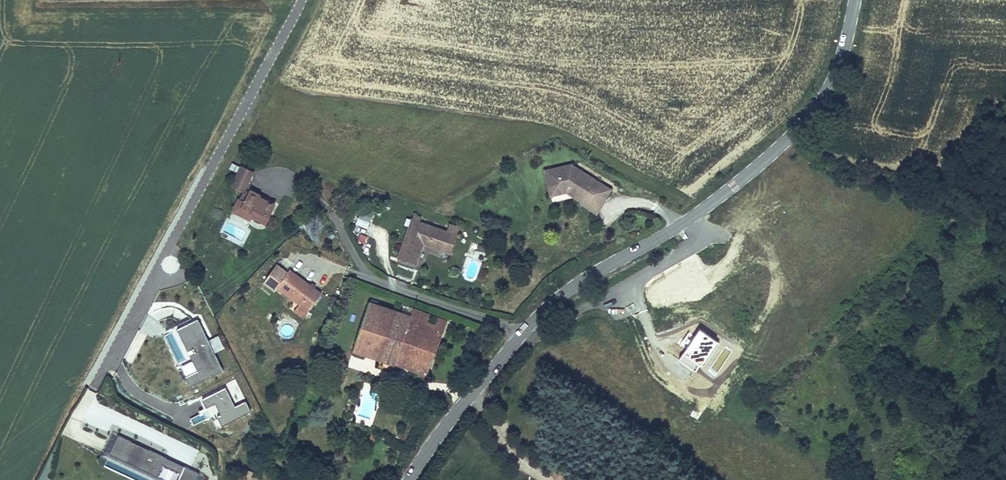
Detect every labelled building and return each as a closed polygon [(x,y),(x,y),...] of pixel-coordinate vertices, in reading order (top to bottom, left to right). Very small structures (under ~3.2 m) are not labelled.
[(573,163),(547,169),(551,184),(559,190),(574,186),(574,188),(586,195),(584,199),(583,201),(599,210),(608,195),(607,195),(612,187),(583,169),(582,171),(575,167),(575,164),(573,163)] [(265,218),(272,204),(257,196),(258,194),(247,189),(246,190),(242,188),(251,171),(239,165),(229,186),(240,191),(237,198),(241,201),(239,206),(249,211),(250,217),(251,218),(253,220),(255,221),(257,222),(261,221),(263,220),(265,218)] [(551,184),(553,194),(568,190),(584,199),(586,195),(574,188),(574,186),(559,190),(551,184)] [(355,223),(368,228),(375,207),(362,203),(355,223)] [(440,250),(446,232),(409,219),(395,258),(413,265),(421,243),(440,250)] [(447,252),(454,234),(446,232),(440,250),(447,252)] [(298,303),(307,310),(322,291),(290,267),(287,271),(276,263),(262,282),(273,290),(276,286),(298,303)] [(411,316),(369,301),(352,349),(394,364),(398,352),(421,360),(417,372),(427,375),(446,318),(414,307),(411,316)] [(292,310),(302,317),(307,310),(298,303),(292,310)] [(200,317),(179,327),(200,368),(188,374),(192,383),(224,367),(200,317)] [(421,360),(398,352),(394,364),(417,372),(421,360)] [(216,402),(221,412),(218,414),(223,424),(252,410),(247,399),(237,404),(227,385),(203,397),(207,406),(216,402)] [(101,455),(153,479),(166,479),(157,476),(163,464),(182,472),(178,479),(197,479),(200,473),(112,432),(101,455)]
